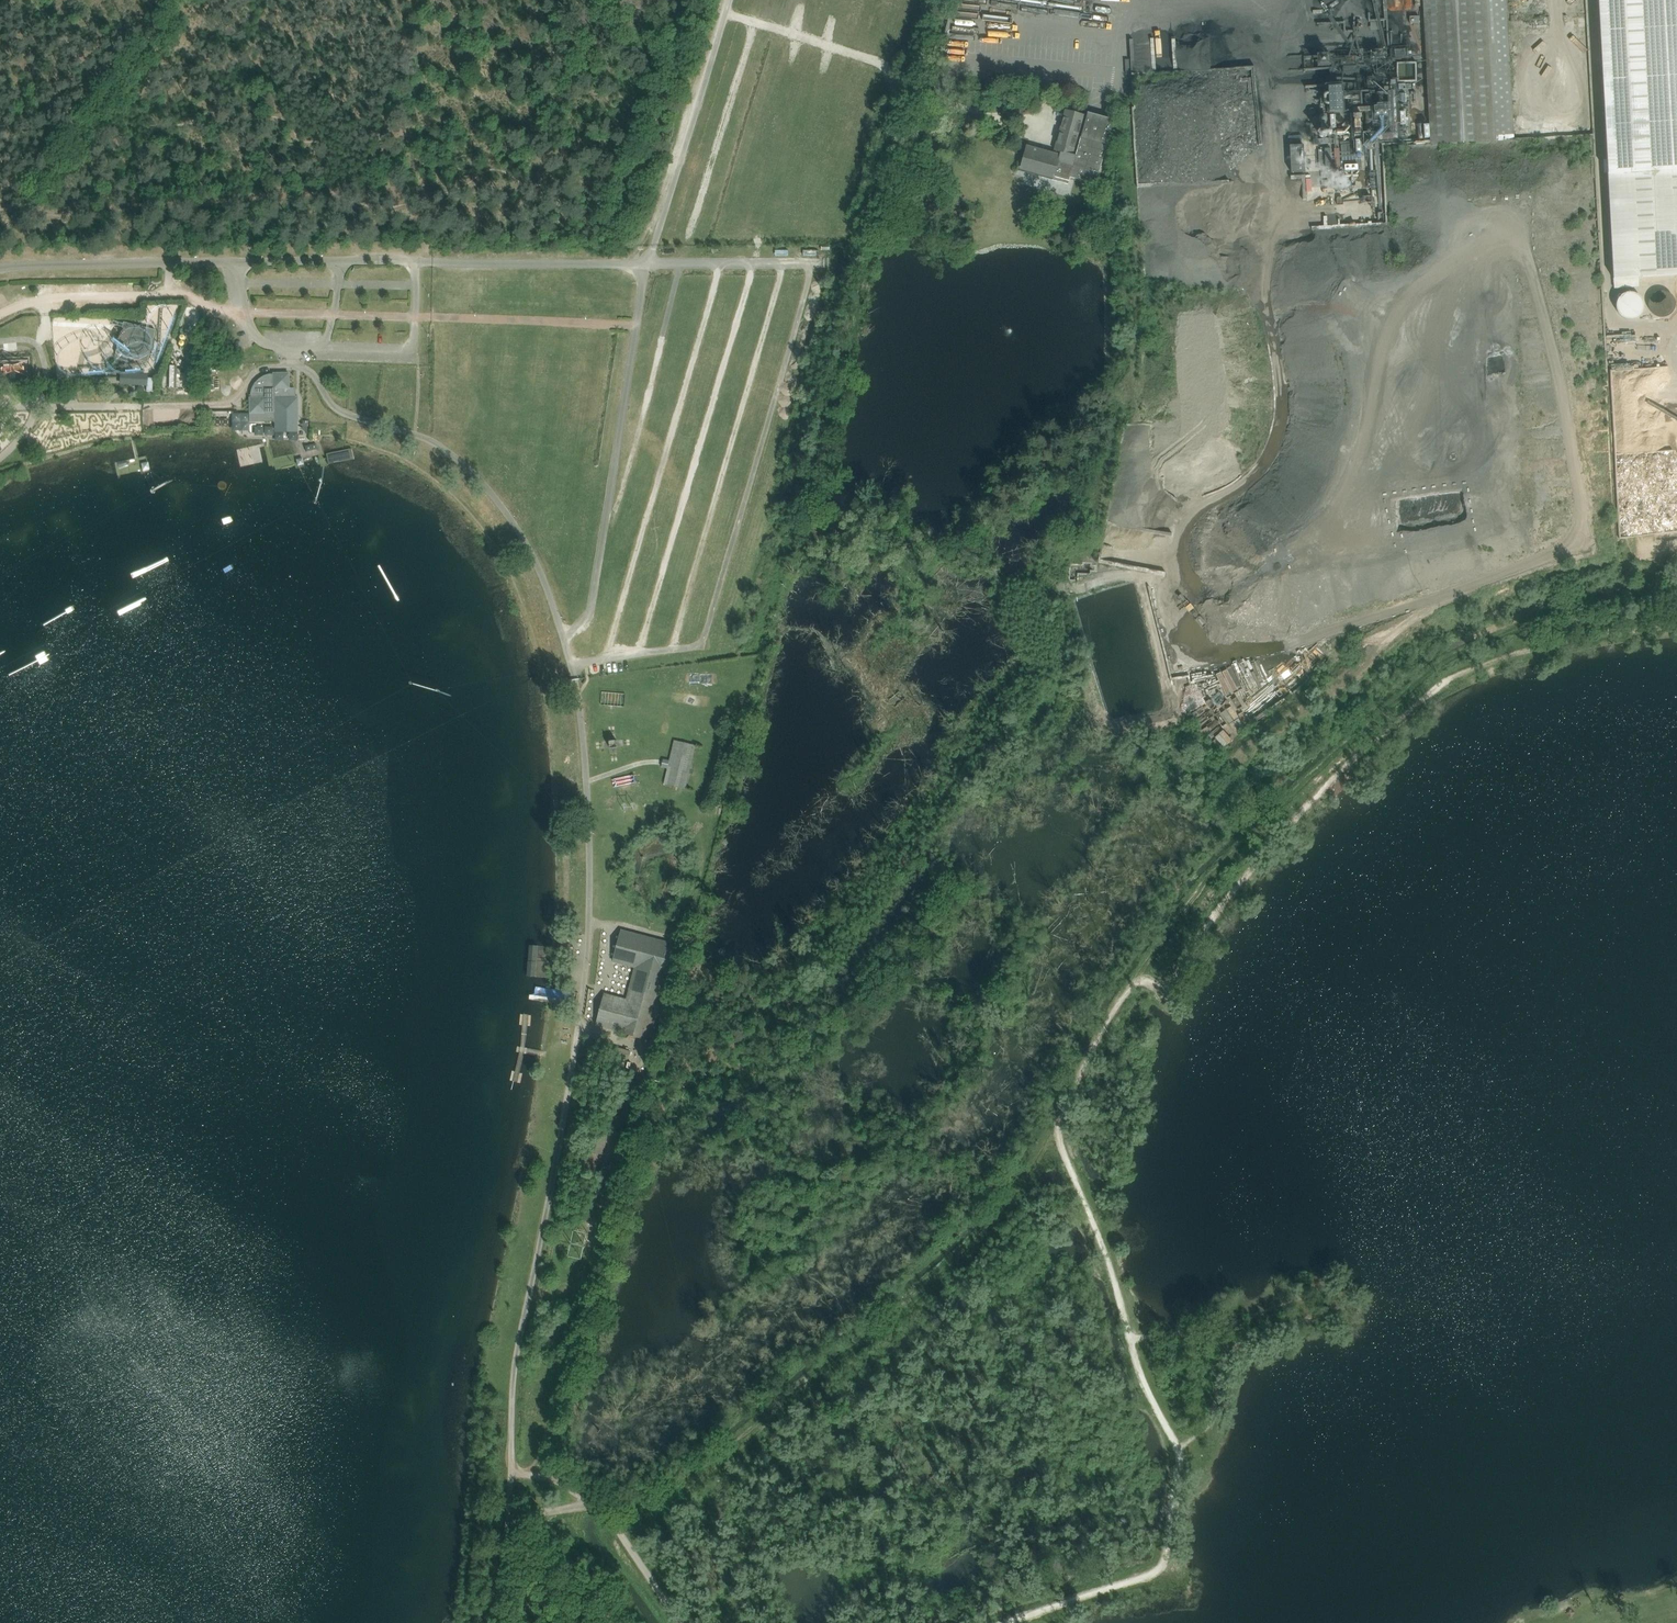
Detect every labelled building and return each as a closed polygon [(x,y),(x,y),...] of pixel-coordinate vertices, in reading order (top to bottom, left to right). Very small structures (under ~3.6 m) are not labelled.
[(1513,139),(1506,0),(1423,0),(1431,143),(1513,139)] [(1607,159),(1604,159),(1604,173),(1608,173),(1610,200),(1676,197),(1676,0),(1599,0),(1607,159)] [(1397,140),(1397,78),(1385,78),(1385,85),(1375,85),(1373,81),(1373,75),(1364,78),(1368,90),(1357,90),(1357,79),(1347,82),(1347,100),(1341,84),(1317,84),(1318,111),(1364,111),(1364,126),(1354,129),(1358,141),(1341,141),(1341,148),(1333,148),(1333,166),(1340,163),(1343,170),(1362,170),(1362,146),(1373,141),(1373,140),(1397,140)] [(1027,147),(1021,168),(1031,171),(1043,174),(1043,177),(1053,180),(1068,184),(1070,177),(1095,184),(1104,152),(1106,145),(1114,120),(1088,112),(1081,138),(1079,145),(1076,156),(1074,155),(1085,115),(1065,110),(1064,114),(1059,131),(1054,150),(1061,152),(1060,156),(1054,154),(1038,150),(1037,150),(1027,147)] [(1300,199),(1307,199),(1306,173),(1303,174),(1302,143),(1284,144),(1286,179),(1300,179),(1300,199)] [(1330,167),(1330,148),(1318,148),(1319,167),(1330,167)] [(1333,171),(1321,171),(1321,185),(1333,185),(1333,171)] [(1617,293),(1617,316),(1638,315),(1638,293),(1617,293)] [(1665,296),(1655,312),(1664,318),(1674,301),(1665,296)] [(124,324),(122,334),(120,340),(116,356),(148,364),(156,331),(124,324)] [(28,357),(0,357),(0,376),(28,377),(28,370),(39,370),(39,365),(28,365),(28,357)] [(251,398),(250,398),(250,411),(250,413),(250,421),(274,421),(298,421),(298,408),(298,397),(295,397),(295,388),(289,388),(289,373),(273,373),(273,374),(273,375),(269,376),(269,375),(267,375),(265,375),(264,376),(262,377),(260,378),(259,379),(257,380),(256,382),(255,383),(254,385),(253,386),(252,388),(251,390),(251,392),(251,394),(251,398)] [(295,421),(274,421),(274,424),(273,436),(295,435),(295,421)] [(1424,590),(1410,593),(1412,601),(1426,598),(1424,590)] [(1407,594),(1392,598),(1393,604),(1408,600),(1407,594)] [(1222,729),(1209,739),(1218,751),(1231,741),(1222,729)] [(686,788),(696,744),(674,740),(664,784),(686,788)] [(605,993),(597,1025),(650,1039),(675,944),(622,930),(614,961),(635,967),(627,999),(605,993)] [(567,971),(556,969),(554,980),(570,982),(570,977),(566,977),(567,971)]
